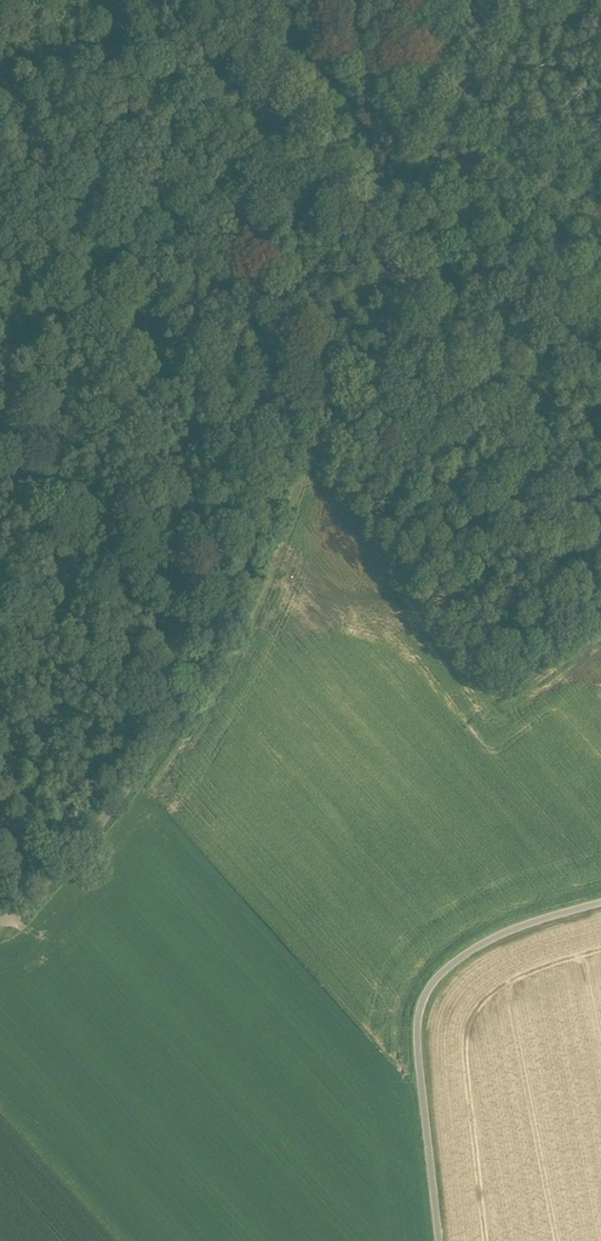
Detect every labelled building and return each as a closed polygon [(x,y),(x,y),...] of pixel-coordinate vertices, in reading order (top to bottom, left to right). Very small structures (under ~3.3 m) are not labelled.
[(349,261),(347,265),(346,265),(344,269),(342,268),(337,278),(351,285),(358,272),(356,270),(358,266),(349,261)] [(314,274),(306,270),(304,276),(312,279),(314,274)]
